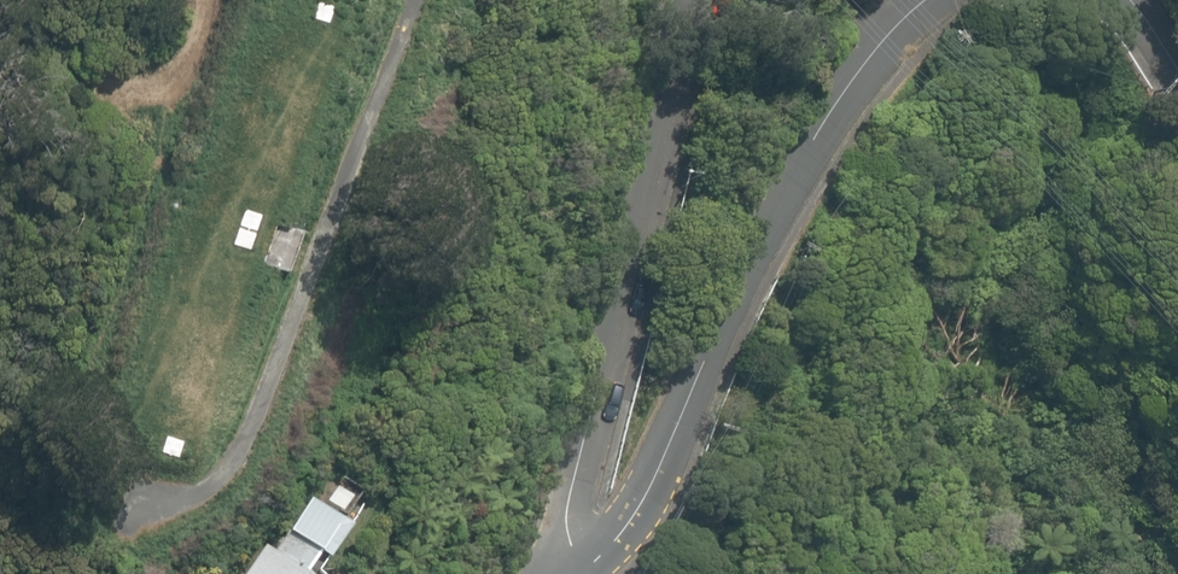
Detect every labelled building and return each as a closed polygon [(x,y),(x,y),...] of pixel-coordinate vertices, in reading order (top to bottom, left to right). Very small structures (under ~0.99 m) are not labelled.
[(303,228),(278,219),(263,261),(288,270),(303,228)] [(246,573),(307,573),(317,555),(278,528),(246,573)]
